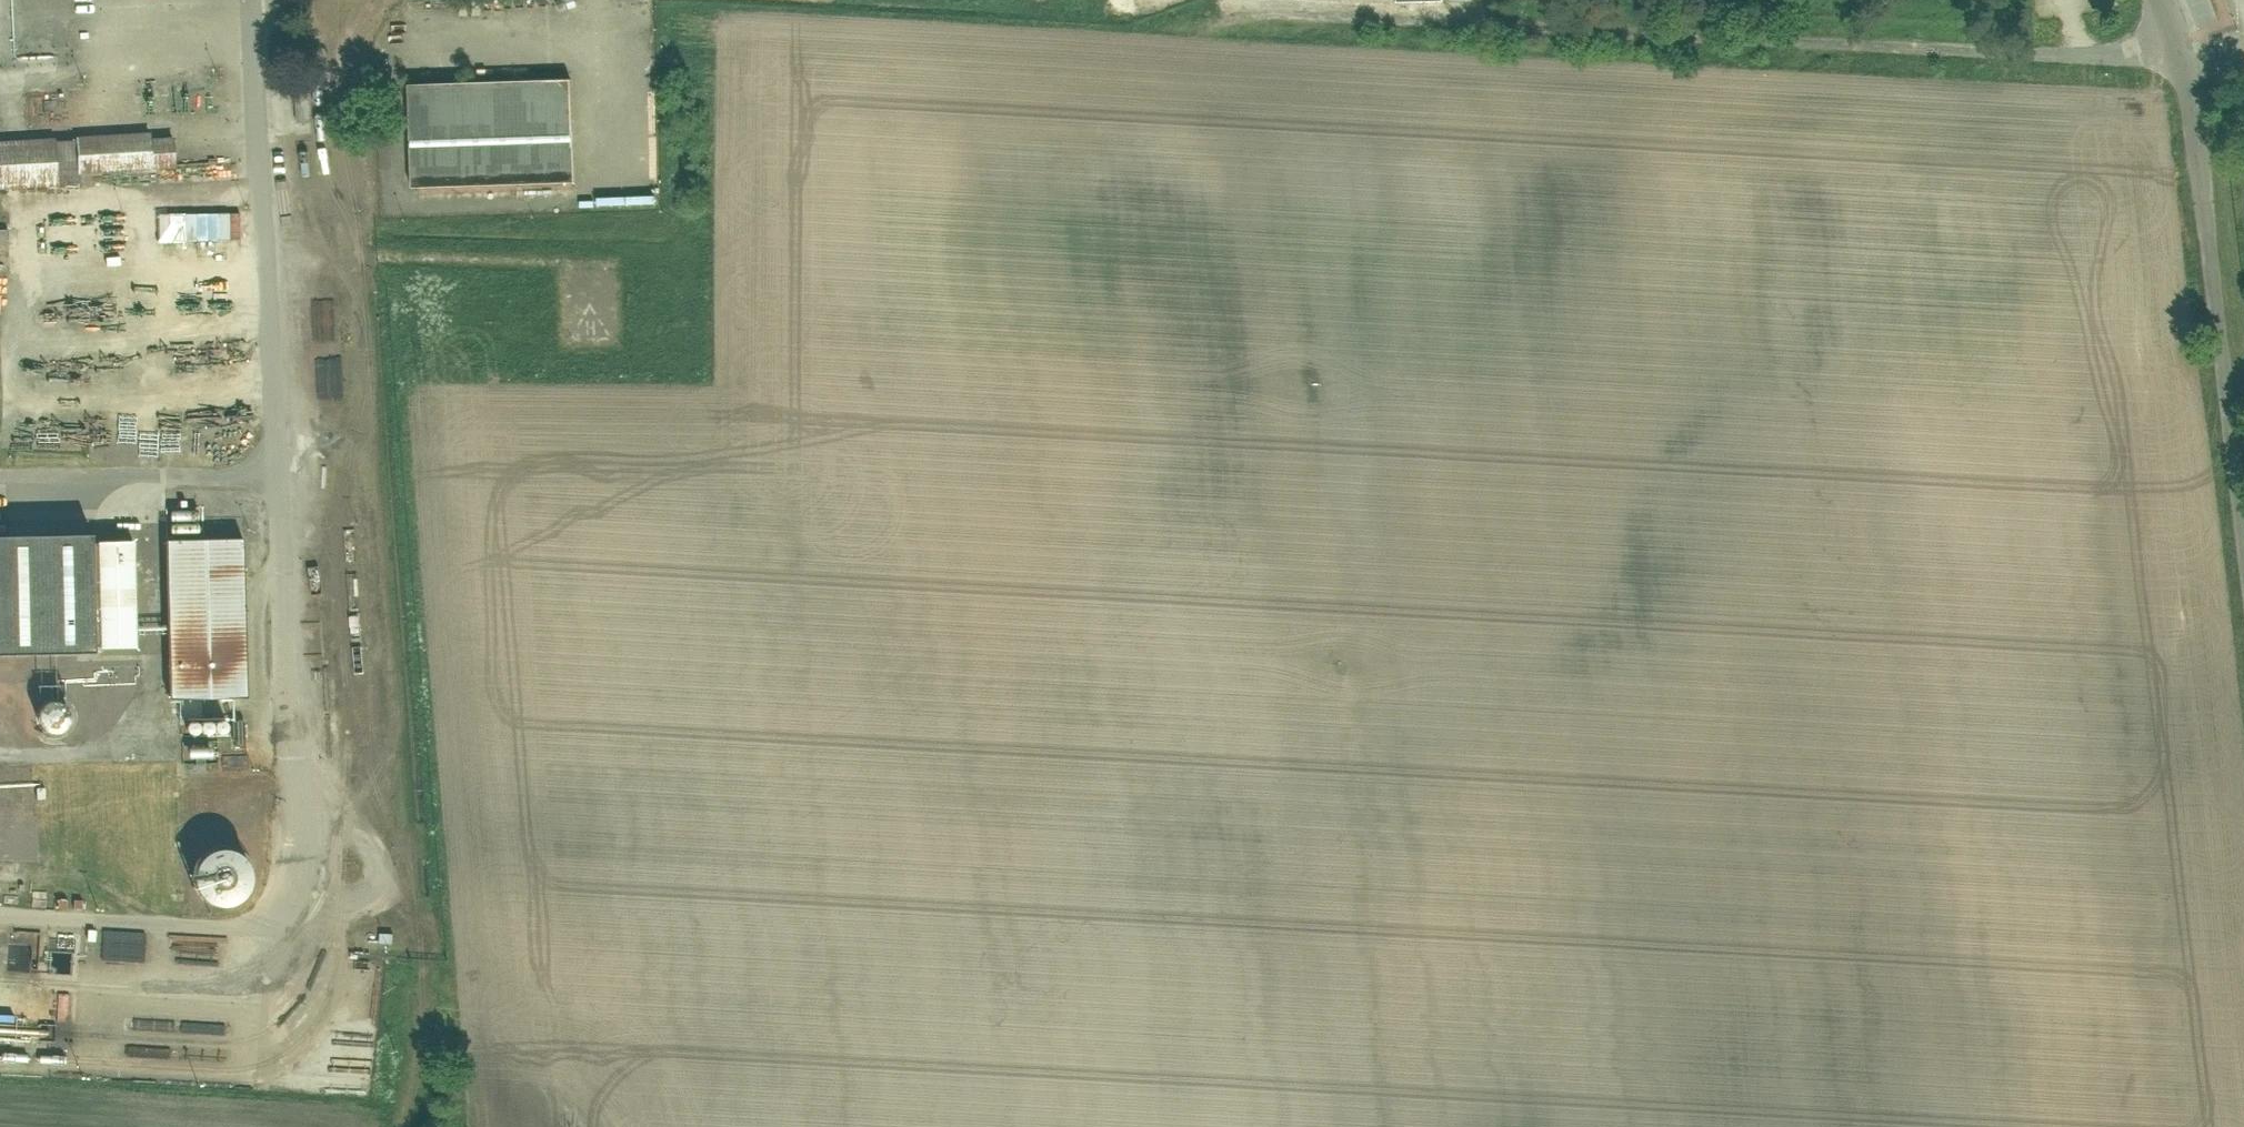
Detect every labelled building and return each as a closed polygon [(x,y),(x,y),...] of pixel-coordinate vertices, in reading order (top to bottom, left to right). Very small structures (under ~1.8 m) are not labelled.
[(397,74),(401,177),(562,172),(559,69),(397,74)] [(141,170),(138,122),(0,131),(0,179),(141,170)] [(246,238),(245,212),(153,215),(154,242),(246,238)] [(0,526),(0,646),(84,645),(84,639),(123,639),(122,530),(82,531),(81,525),(0,526)] [(231,528),(152,530),(154,688),(233,687),(231,528)] [(105,955),(145,957),(145,933),(106,931),(105,955)]
